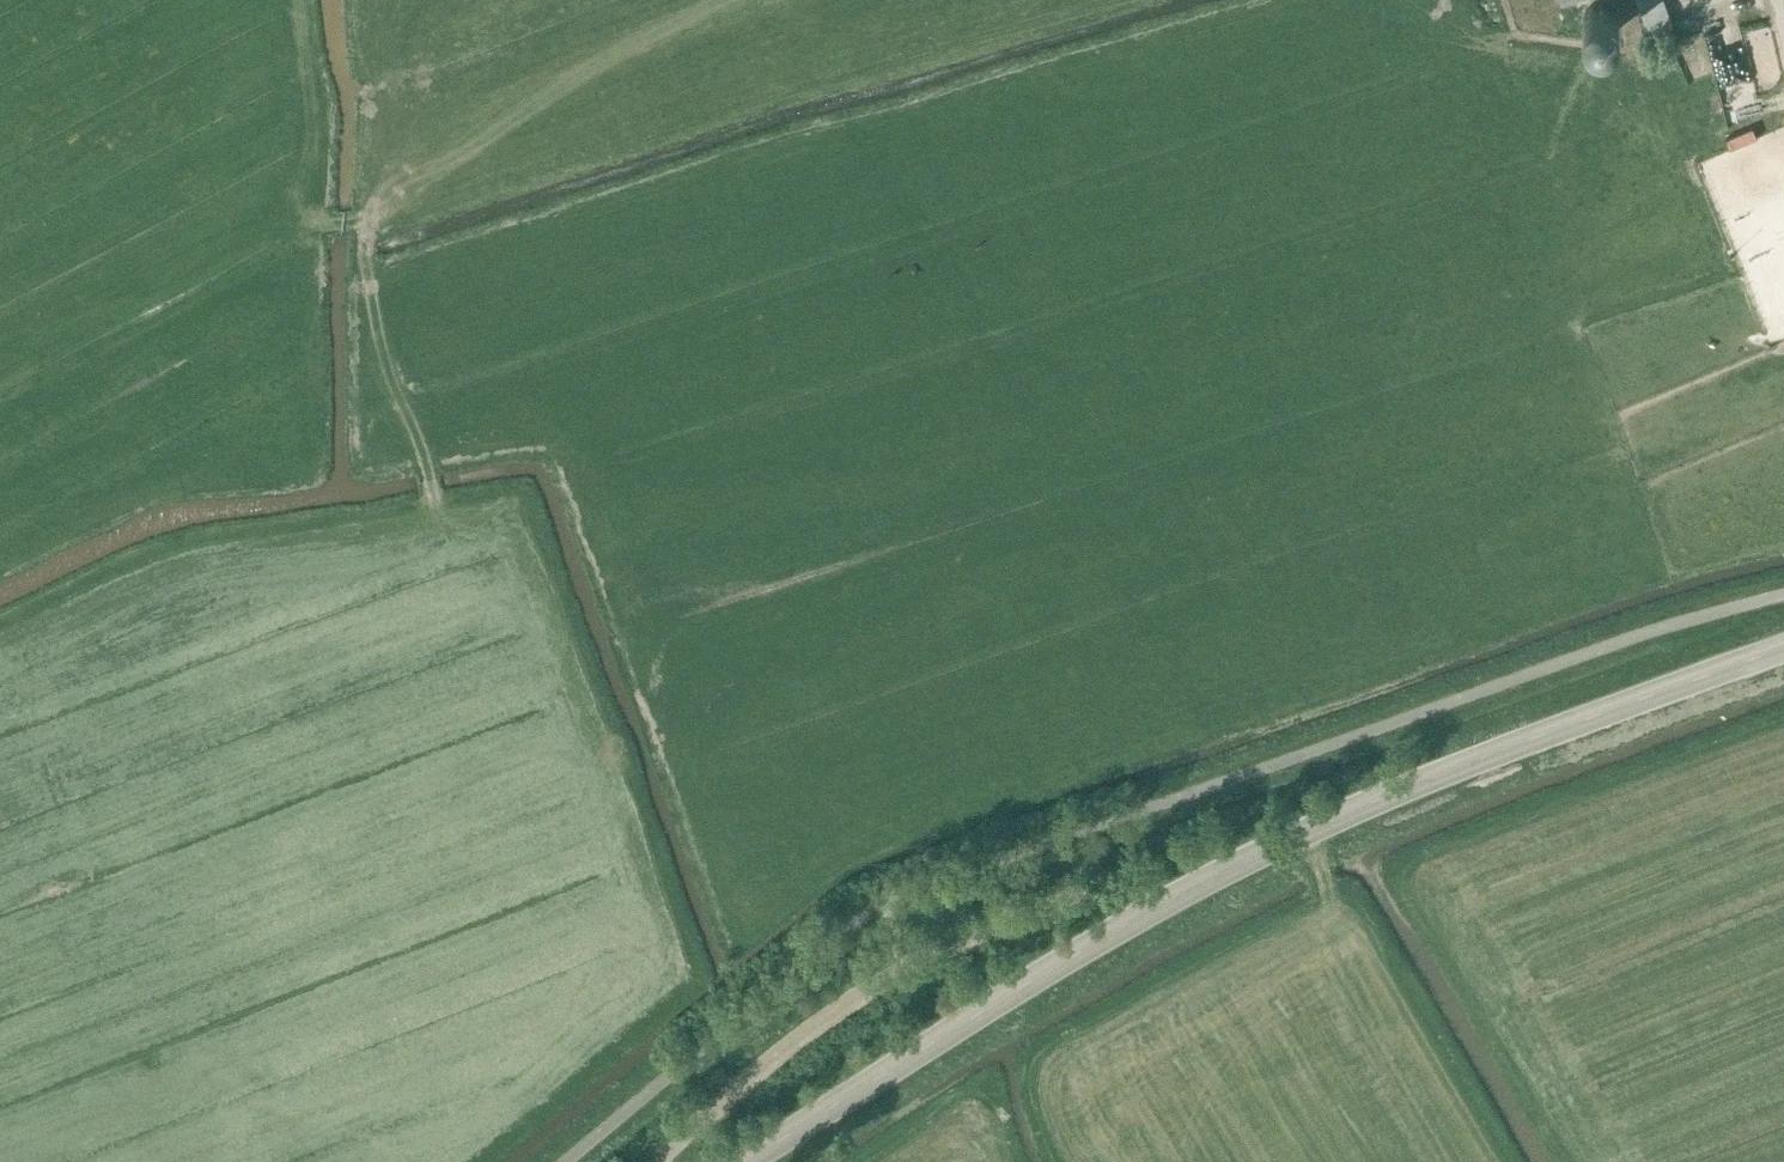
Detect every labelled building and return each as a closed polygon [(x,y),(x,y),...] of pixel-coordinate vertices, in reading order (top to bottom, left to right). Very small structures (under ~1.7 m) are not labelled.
[(1600,40),(1602,40),(1605,39),(1608,38),(1610,36),(1612,35),(1614,32),(1615,30),(1617,27),(1617,25),(1617,22),(1617,19),(1617,16),(1615,14),(1614,11),(1612,9),(1610,7),(1608,6),(1605,5),(1602,4),(1599,4),(1597,4),(1594,5),(1591,6),(1589,7),(1587,9),(1585,11),(1584,14),(1582,16),(1582,19),(1582,21),(1582,23),(1582,25),(1582,27),(1584,30),(1585,32),(1587,34),(1589,36),(1591,38),(1594,39),(1597,39),(1600,40)] [(1733,133),(1748,130),(1736,81),(1720,85),(1733,133)]
